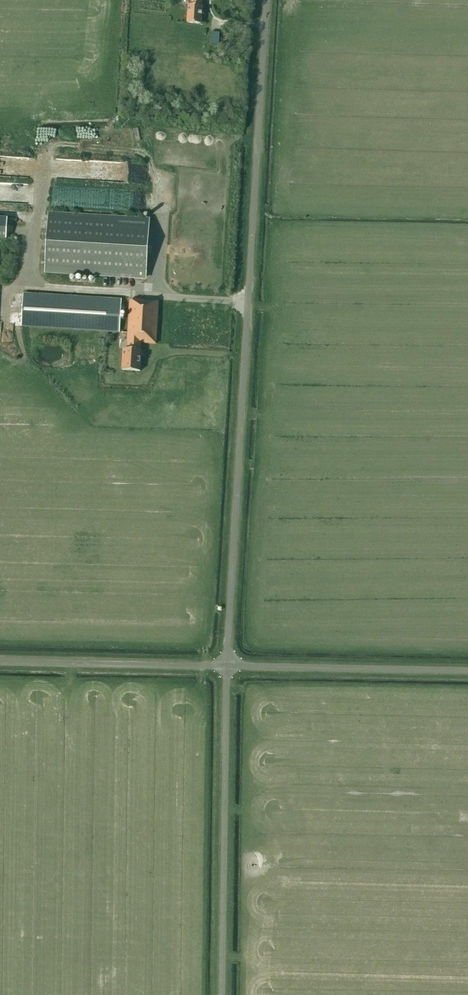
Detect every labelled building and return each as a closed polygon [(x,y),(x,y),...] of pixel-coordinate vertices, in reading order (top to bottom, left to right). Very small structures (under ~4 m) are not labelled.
[(187,23),(201,24),(202,6),(202,0),(189,0),(189,5),(187,23)] [(219,45),(219,33),(211,32),(210,44),(219,45)] [(149,221),(49,215),(46,271),(145,277),(149,221)] [(119,332),(121,300),(24,294),(22,326),(119,332)] [(130,300),(127,342),(128,342),(128,349),(123,349),(122,370),(140,371),(141,350),(140,350),(140,343),(156,344),(159,302),(130,300)]
